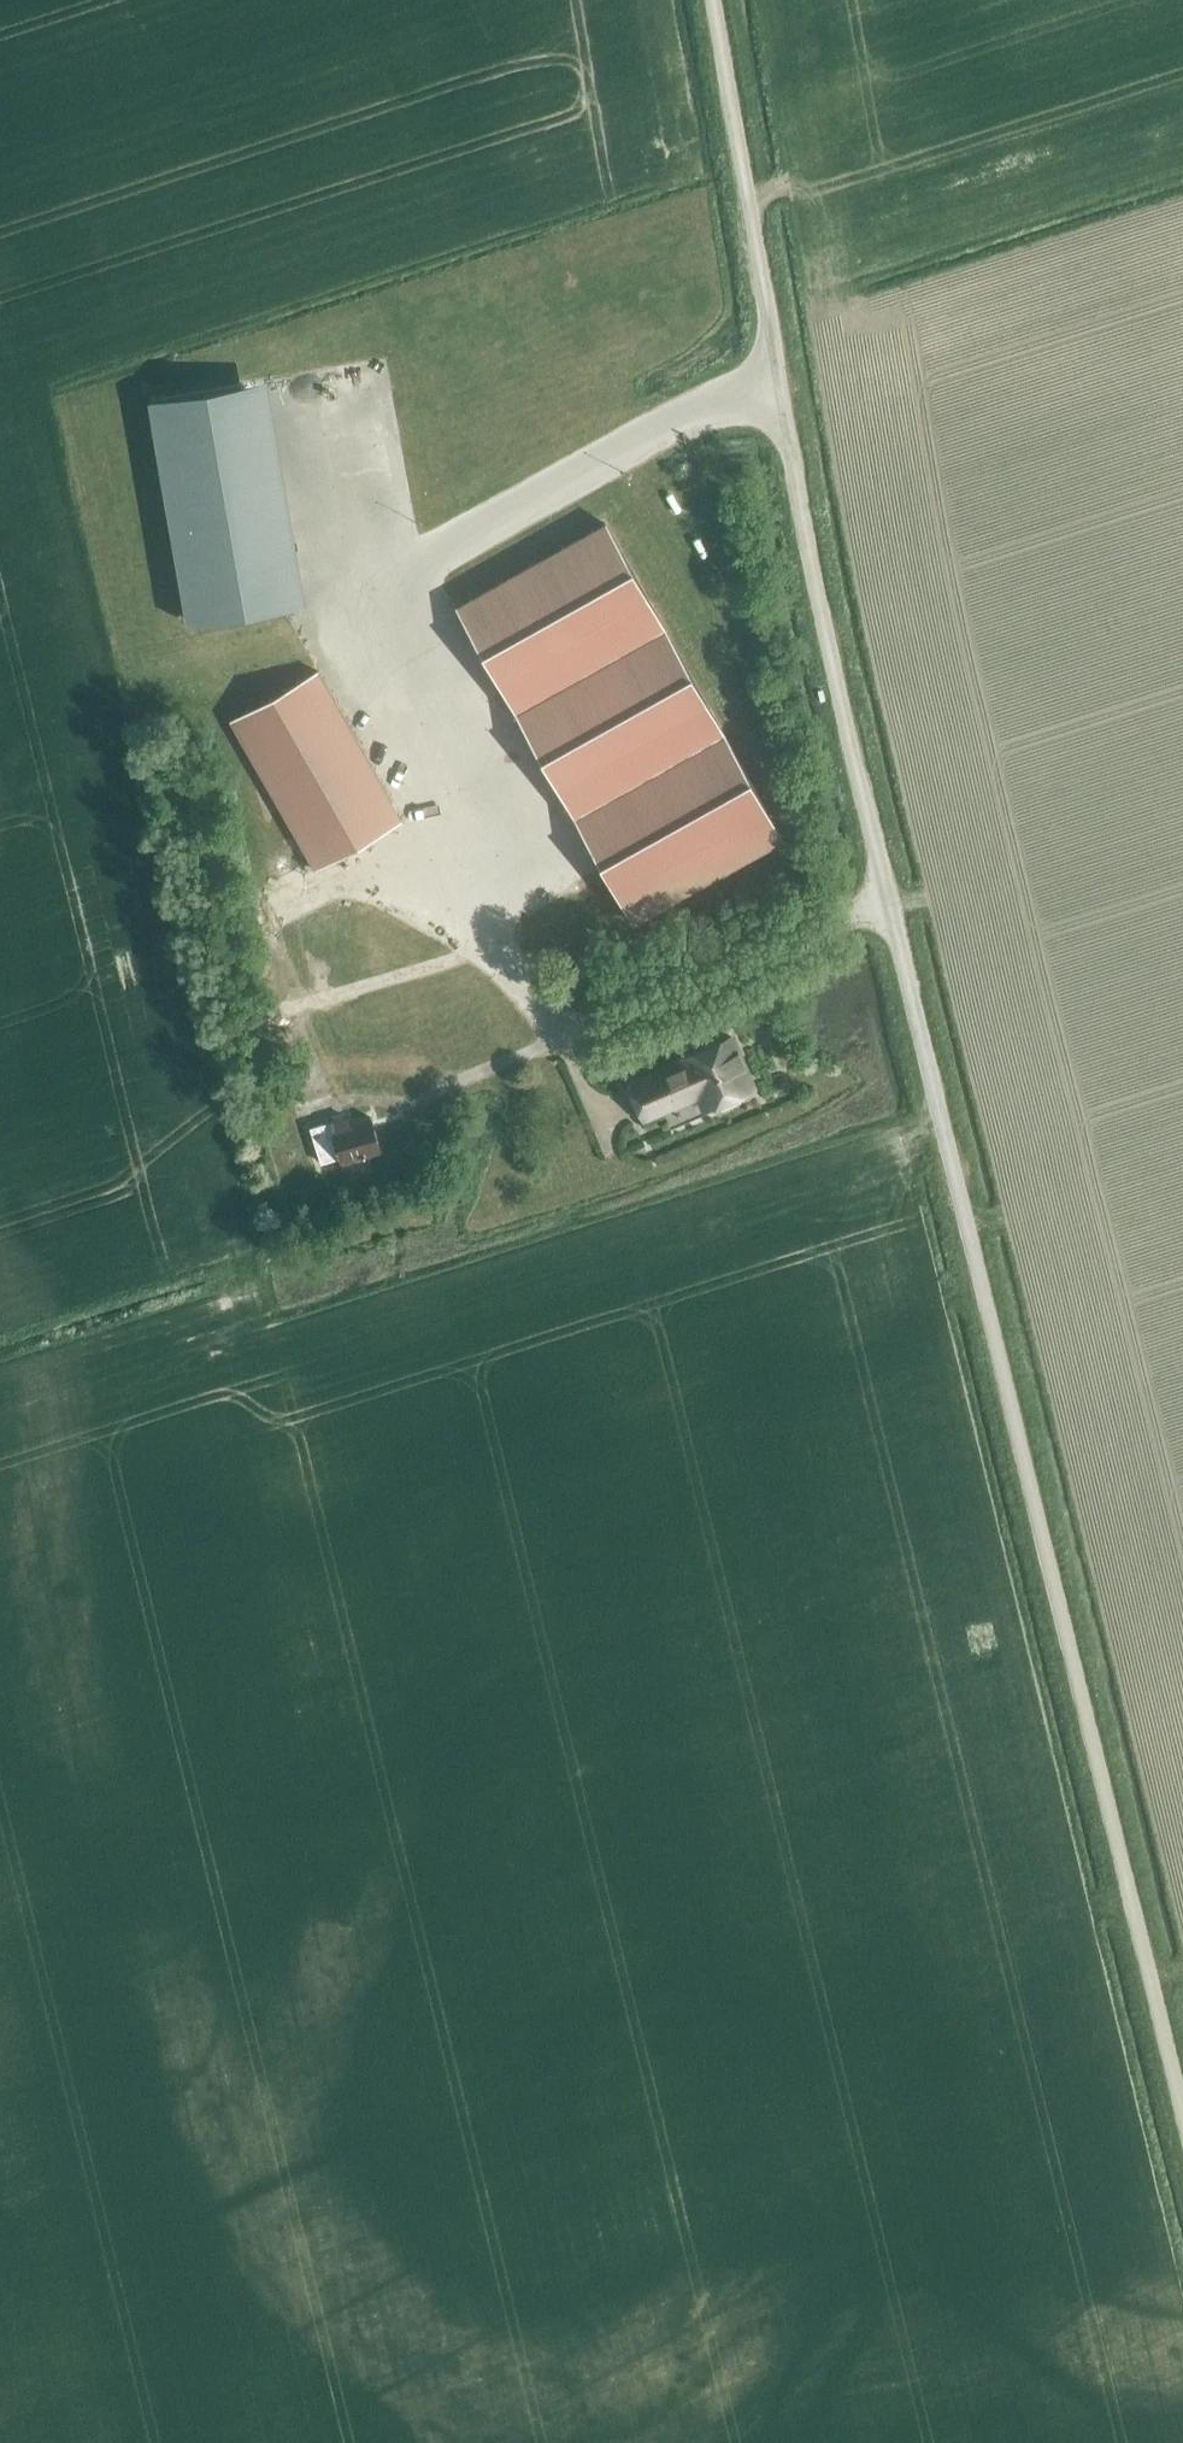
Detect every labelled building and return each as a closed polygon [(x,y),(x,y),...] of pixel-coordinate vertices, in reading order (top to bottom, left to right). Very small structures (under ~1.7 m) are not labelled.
[(191,620),(281,605),(243,384),(153,400),(191,620)] [(456,604),(633,921),(781,838),(604,521),(456,604)] [(231,718),(315,868),(402,819),(317,669),(231,718)] [(709,1104),(753,1086),(731,1036),(683,1056),(686,1065),(664,1075),(662,1070),(629,1084),(643,1116),(703,1090),(709,1104)] [(370,1116),(348,1122),(346,1115),(310,1126),(321,1161),(340,1155),(342,1160),(381,1148),(370,1116)]
